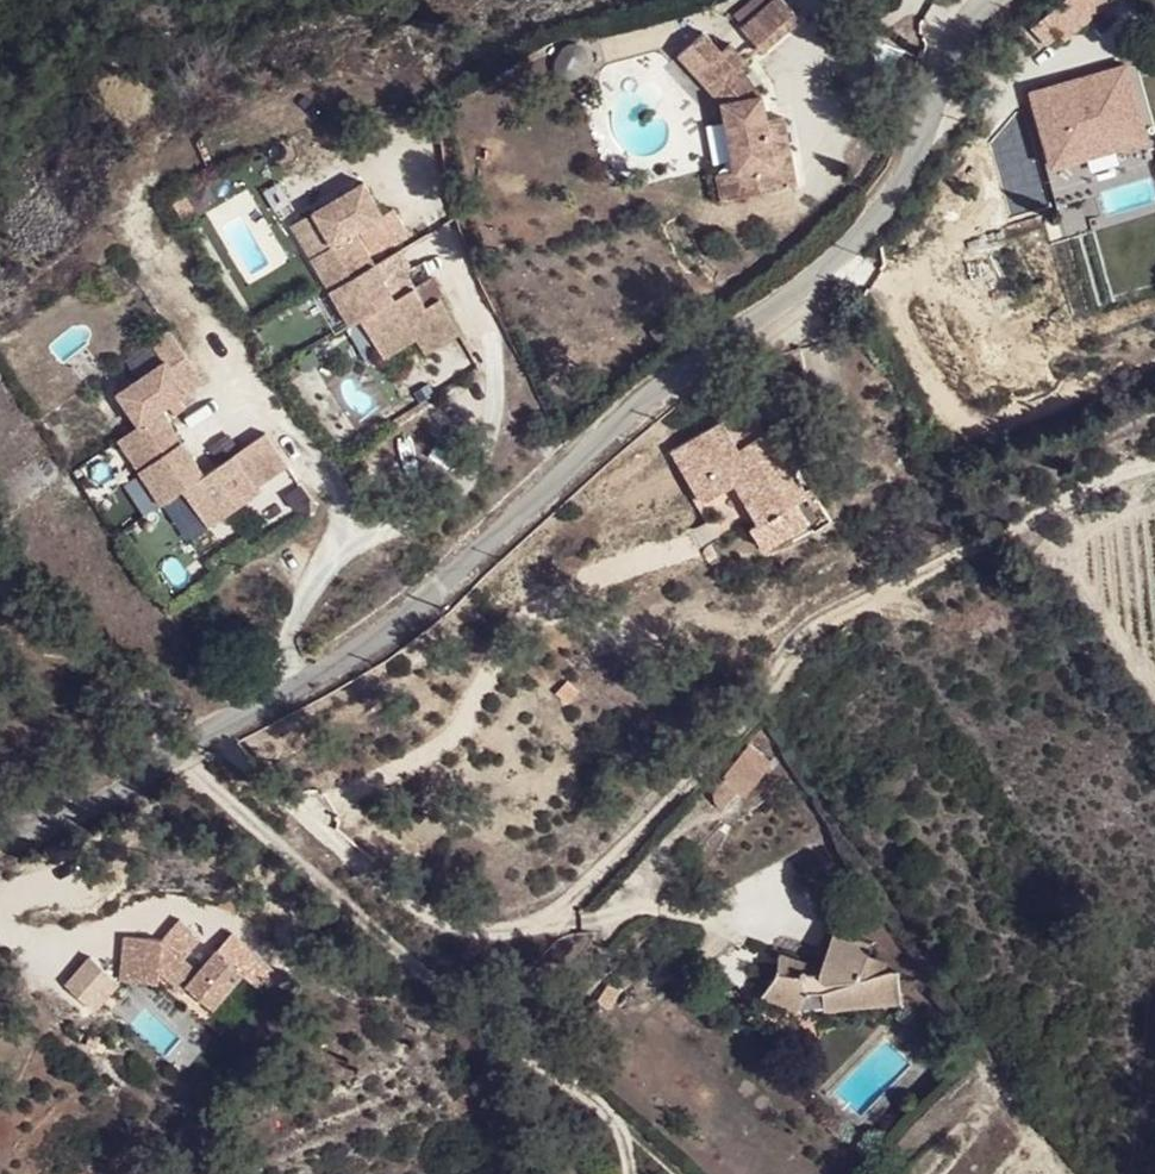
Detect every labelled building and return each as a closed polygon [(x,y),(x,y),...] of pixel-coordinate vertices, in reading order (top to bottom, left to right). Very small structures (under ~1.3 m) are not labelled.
[(807,10),(799,0),(762,0),(745,14),(766,41),(807,10)] [(1083,0),(1063,0),(1045,14),(1059,32),(1064,38),(1095,13),(1083,0)] [(1095,13),(1110,0),(1083,0),(1095,13)] [(1059,32),(1045,14),(1030,26),(1045,44),(1059,32)] [(721,40),(707,25),(682,45),(727,98),(735,162),(763,160),(767,185),(799,180),(788,113),(770,115),(765,86),(745,62),(752,56),(733,32),(721,40)] [(1076,76),(1057,82),(1061,99),(1080,94),(1077,86),(1076,76)] [(1057,82),(1033,90),(1053,165),(1081,159),(1076,142),(1123,129),(1121,122),(1140,117),(1132,94),(1107,100),(1100,79),(1077,86),(1080,94),(1061,99),(1057,82)] [(1147,133),(1140,117),(1121,122),(1123,129),(1126,138),(1147,133)] [(722,193),(767,185),(763,160),(735,162),(719,166),(722,193)] [(401,240),(378,204),(328,235),(350,271),(326,286),(366,353),(377,347),(400,386),(433,365),(443,378),(461,367),(478,356),(456,325),(441,333),(427,313),(414,321),(394,290),(380,299),(371,285),(386,276),(373,257),(401,240)] [(394,290),(386,276),(371,285),(380,299),(394,290)] [(445,305),(427,313),(441,333),(456,325),(445,305)] [(149,347),(163,366),(179,387),(198,372),(170,333),(149,347)] [(186,396),(179,387),(163,366),(120,398),(139,428),(121,442),(164,509),(183,498),(209,532),(243,510),(232,493),(250,480),(259,491),(290,468),(265,435),(208,477),(186,446),(173,454),(162,438),(175,429),(164,413),(186,396)] [(751,400),(671,447),(705,500),(736,482),(761,521),(753,527),(767,550),(810,521),(796,498),(807,492),(751,400)] [(186,446),(175,429),(162,438),(173,454),(186,446)] [(261,500),(259,491),(250,480),(232,493),(243,510),(261,500)] [(567,679),(556,691),(568,703),(579,690),(567,679)] [(749,741),(722,777),(744,791),(770,757),(749,741)] [(744,791),(722,777),(718,783),(716,789),(715,793),(716,799),(718,805),(721,809),(744,791)] [(771,981),(761,995),(785,1014),(795,1002),(825,1001),(827,1008),(869,1009),(871,999),(901,999),(899,973),(876,971),(878,962),(866,958),(870,943),(866,943),(859,942),(853,940),(849,937),(843,933),(837,925),(828,951),(791,938),(789,938),(786,939),(783,942),(782,944),(781,950),(781,958),(774,975),(771,981)] [(159,936),(121,933),(117,975),(155,979),(157,967),(180,987),(185,982),(210,1004),(241,968),(215,946),(196,967),(159,936)] [(606,977),(594,999),(607,1008),(623,987),(606,977)]
